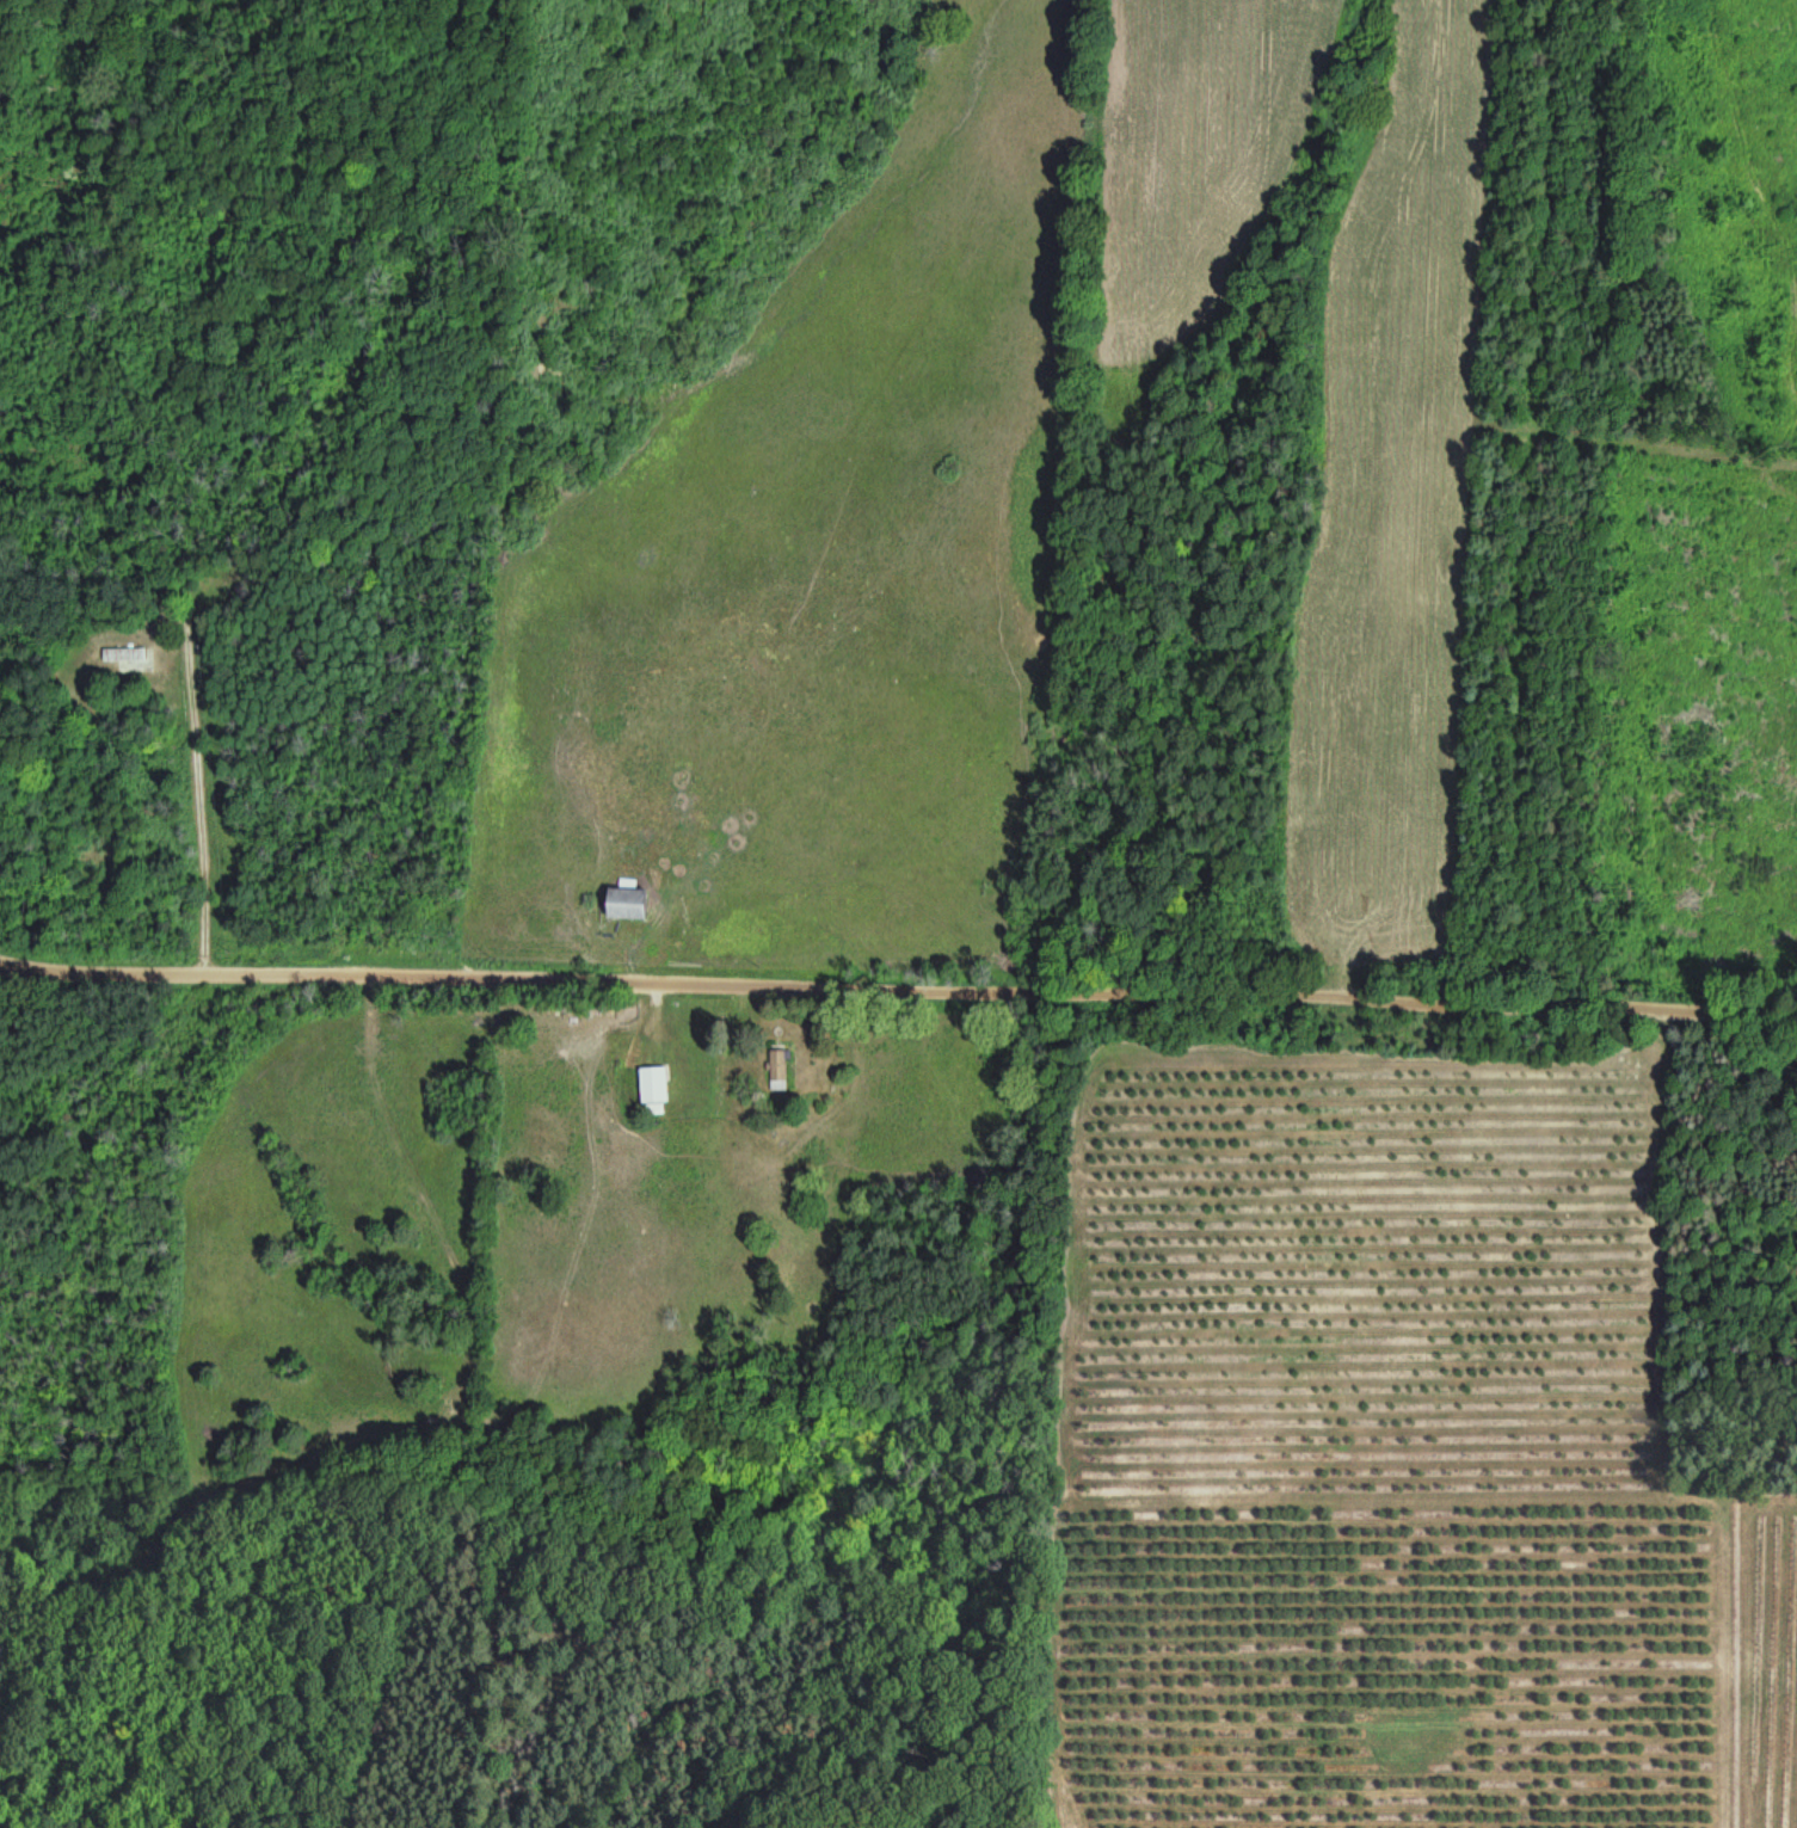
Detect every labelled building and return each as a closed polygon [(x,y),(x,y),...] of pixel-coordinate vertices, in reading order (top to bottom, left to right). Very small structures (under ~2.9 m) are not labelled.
[(97,666),(148,666),(148,651),(97,651),(97,666)] [(644,891),(598,891),(598,921),(644,921),(644,891)] [(787,1051),(770,1051),(770,1093),(787,1093),(787,1051)] [(665,1068),(637,1068),(637,1106),(665,1106),(665,1068)]
